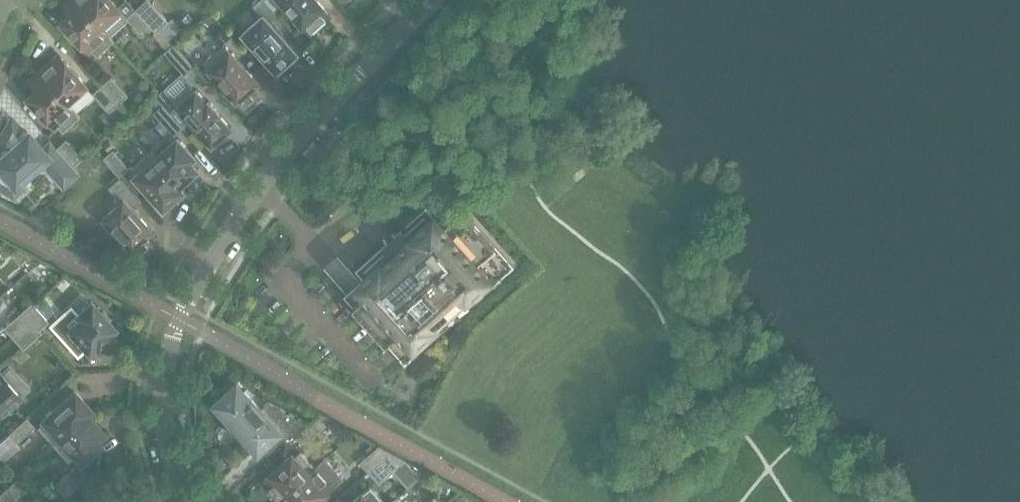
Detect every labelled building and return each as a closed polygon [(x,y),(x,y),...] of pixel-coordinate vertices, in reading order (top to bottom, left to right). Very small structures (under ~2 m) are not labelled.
[(77,0),(75,0),(80,5),(61,21),(89,53),(92,50),(97,55),(113,41),(77,0)] [(128,19),(143,35),(152,28),(135,9),(127,0),(125,0),(118,7),(112,0),(77,0),(113,41),(114,40),(110,36),(128,19)] [(135,9),(152,28),(156,32),(168,21),(149,0),(146,0),(135,9)] [(270,22),(279,15),(266,0),(258,0),(251,6),(261,16),(243,33),(277,70),(281,66),(284,69),(295,59),(293,56),(297,52),(270,22)] [(317,0),(280,0),(310,33),(331,15),(317,0)] [(170,40),(182,29),(172,17),(168,21),(156,32),(169,47),(173,43),(170,40)] [(257,81),(237,59),(246,51),(225,28),(214,39),(220,46),(203,62),(244,107),(257,95),(250,88),(257,81)] [(194,66),(173,43),(169,47),(164,51),(184,74),(194,66)] [(87,85),(59,54),(39,71),(79,116),(80,116),(68,102),(87,85)] [(79,116),(39,71),(39,72),(46,80),(27,97),(55,128),(58,126),(63,131),(79,116)] [(128,95),(111,76),(102,84),(118,103),(128,95)] [(118,103),(102,84),(93,93),(109,111),(118,103)] [(230,127),(218,113),(219,112),(208,100),(207,101),(196,88),(194,90),(189,85),(174,98),(179,103),(177,105),(212,144),(215,141),(217,143),(229,132),(227,130),(230,127)] [(183,127),(163,104),(154,112),(174,135),(183,127)] [(57,147),(56,147),(48,154),(31,135),(25,140),(12,126),(8,126),(0,141),(0,187),(14,195),(47,166),(66,187),(81,174),(73,166),(57,147)] [(198,169),(191,161),(185,155),(190,151),(177,137),(170,144),(165,139),(149,153),(179,186),(198,169)] [(83,158),(66,139),(57,147),(73,166),(83,158)] [(129,168),(112,150),(103,158),(119,176),(129,168)] [(179,186),(149,153),(133,167),(137,173),(134,176),(163,208),(177,196),(173,192),(179,186)] [(152,230),(132,207),(141,199),(120,177),(108,187),(121,202),(104,217),(138,255),(151,244),(145,236),(152,230)] [(405,364),(514,267),(452,198),(415,232),(416,234),(406,243),(411,249),(398,261),(393,255),(383,264),(381,262),(343,296),(353,306),(405,364)] [(115,328),(91,301),(75,315),(78,318),(67,328),(88,352),(95,346),(98,349),(113,335),(110,332),(115,328)] [(47,321),(30,303),(21,311),(29,320),(38,330),(47,321)] [(11,337),(29,320),(21,311),(3,328),(11,337)] [(22,349),(41,333),(38,330),(29,320),(11,337),(22,349)] [(28,389),(9,367),(0,375),(0,414),(28,389)] [(308,423),(268,401),(260,409),(244,391),(243,392),(236,384),(223,395),(224,397),(216,404),(226,415),(225,420),(226,425),(227,429),(230,433),(233,436),(238,438),(242,439),(247,439),(257,449),(271,436),(272,438),(278,433),(287,442),(301,429),(308,423)] [(58,439),(86,413),(81,407),(86,403),(74,390),(41,419),(58,439)] [(90,445),(104,432),(86,413),(58,439),(80,462),(94,450),(90,445)] [(309,439),(331,419),(319,413),(308,423),(301,429),(309,439)] [(16,443),(34,426),(26,417),(8,433),(16,443)] [(370,472),(392,452),(379,445),(360,462),(370,472)] [(292,453),(261,481),(279,501),(318,465),(317,464),(315,467),(301,451),(295,456),(292,453)] [(393,470),(405,460),(392,452),(370,472),(379,483),(393,470)] [(279,501),(287,494),(295,501),(316,501),(335,484),(343,477),(326,458),(318,465),(279,501)] [(405,460),(393,470),(408,487),(420,476),(405,460)] [(65,497),(88,477),(77,465),(54,485),(65,497)] [(25,488),(29,484),(21,475),(0,494),(0,497),(4,501),(9,501),(25,488)] [(352,501),(384,501),(369,486),(362,493),(352,501)]
